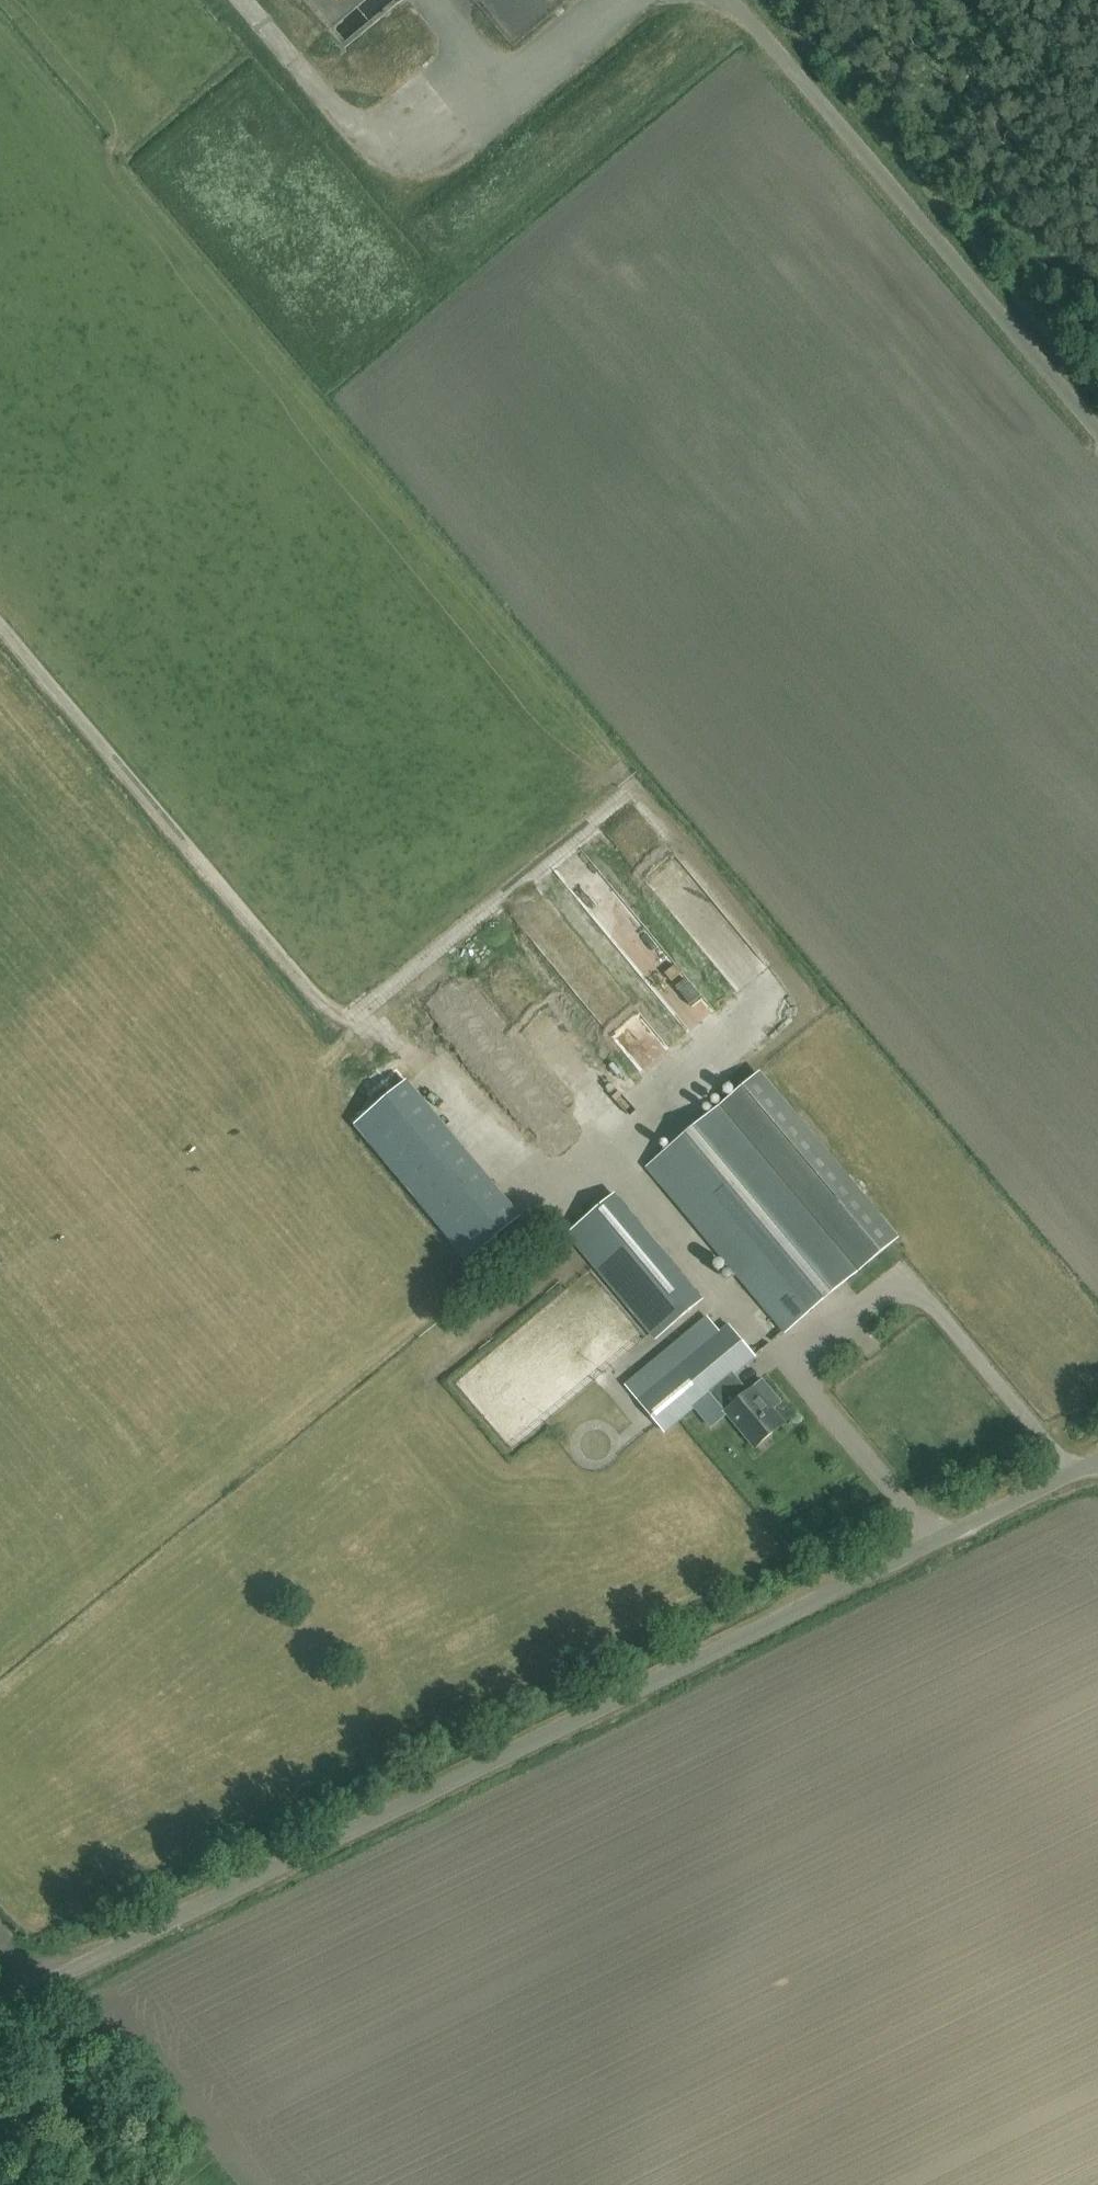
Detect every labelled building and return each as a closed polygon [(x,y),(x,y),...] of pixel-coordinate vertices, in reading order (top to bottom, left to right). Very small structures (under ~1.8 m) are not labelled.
[(699,900),(689,887),(698,879),(676,851),(648,872),(680,914),(699,900)] [(785,1331),(871,1259),(894,1240),(758,1077),(649,1168),(785,1331)] [(522,1215),(408,1079),(354,1125),(468,1260),(522,1215)] [(655,1339),(702,1300),(614,1196),(568,1234),(655,1339)] [(495,1306),(500,1316),(516,1308),(511,1298),(495,1306)] [(665,1432),(680,1420),(715,1390),(730,1408),(725,1411),(755,1447),(784,1423),(772,1410),(781,1403),(762,1380),(744,1396),(729,1379),(755,1357),(729,1326),(639,1401),(665,1432)]
